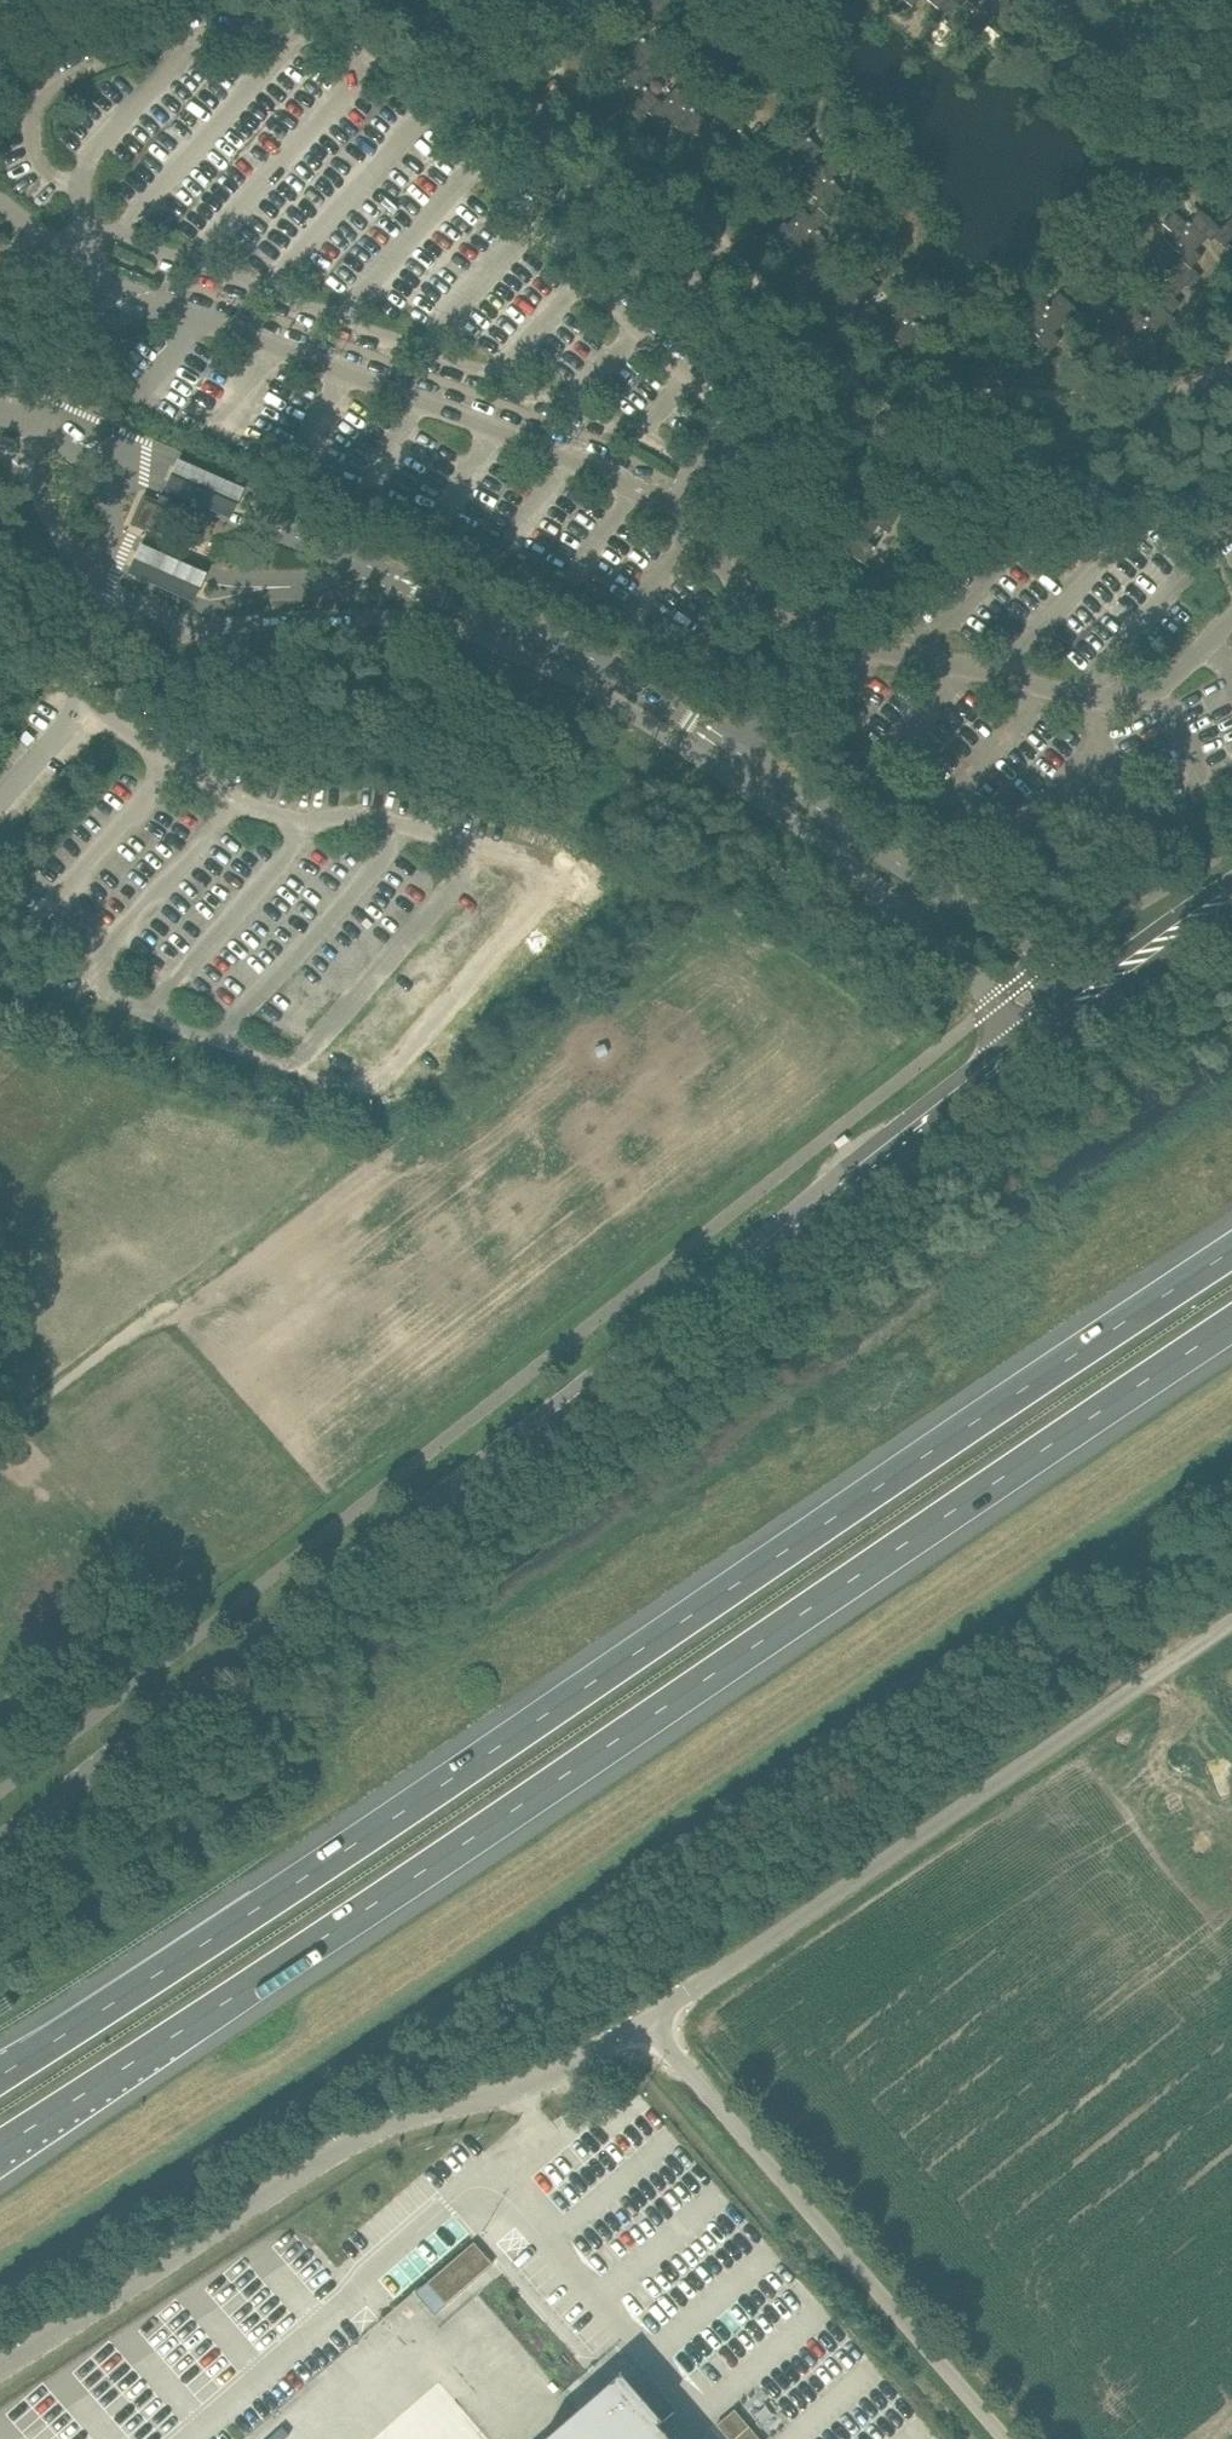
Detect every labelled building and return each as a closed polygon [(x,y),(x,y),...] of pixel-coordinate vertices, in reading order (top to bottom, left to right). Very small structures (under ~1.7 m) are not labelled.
[(939,11),(938,10),(947,0),(926,0),(939,12),(939,11)] [(950,0),(947,0),(938,10),(939,11),(946,17),(940,24),(955,37),(965,26),(966,27),(977,14),(973,10),(974,10),(965,2),(960,8),(950,0)] [(1021,1),(1020,1),(1018,0),(1001,0),(992,9),(987,4),(991,0),(990,0),(983,0),(974,10),(973,10),(977,14),(966,27),(964,28),(976,40),(986,29),(1003,44),(1018,29),(1006,18),(1022,1),(1021,1)] [(655,24),(651,21),(651,22),(642,14),(634,22),(626,15),(611,32),(609,30),(598,41),(611,53),(617,46),(629,58),(626,61),(629,64),(638,72),(646,63),(657,51),(643,38),(655,24)] [(658,73),(646,63),(638,72),(629,64),(615,80),(612,78),(601,90),(613,101),(619,95),(632,107),(628,110),(640,121),(649,112),(660,100),(645,87),(658,73)] [(709,122),(707,120),(693,107),(705,94),(693,83),(684,92),(677,85),(662,101),(660,100),(649,112),(660,122),(666,116),(679,128),(675,131),(687,142),(696,133),(707,143),(713,137),(726,149),(723,152),(734,163),(755,141),(741,128),(753,114),(741,103),(732,113),(724,105),(709,122)] [(802,173),(815,160),(813,159),(823,148),(809,135),(803,141),(795,134),(785,145),(795,155),(789,162),(796,169),(797,168),(802,173)] [(797,168),(796,169),(786,180),(800,193),(806,187),(819,199),(815,203),(819,206),(819,205),(828,213),(848,192),(834,179),(846,166),(834,154),(824,166),(816,158),(815,160),(802,173),(797,168)] [(801,254),(804,257),(804,256),(812,263),(821,254),(822,255),(833,243),(819,230),(831,217),(828,213),(819,205),(819,206),(811,214),(803,207),(788,223),(785,221),(773,233),(785,244),(791,238),(804,250),(801,254)] [(1215,237),(1215,236),(1214,236),(1222,228),(1200,209),(1188,223),(1174,211),(1163,223),(1172,231),(1165,239),(1181,254),(1179,257),(1191,268),(1192,267),(1202,256),(1196,250),(1207,237),(1211,240),(1214,237),(1215,237)] [(1222,228),(1214,236),(1215,236),(1226,247),(1230,243),(1231,245),(1231,217),(1222,228)] [(815,314),(823,305),(822,304),(833,291),(820,279),(833,266),(822,255),(821,254),(812,263),(804,256),(804,257),(789,272),(786,270),(775,282),(787,293),(793,287),(806,299),(802,302),(815,314)] [(1201,275),(1192,267),(1191,268),(1179,257),(1167,270),(1153,258),(1142,270),(1151,279),(1144,286),(1161,301),(1158,304),(1146,317),(1132,305),(1122,316),(1121,317),(1130,326),(1123,334),(1124,334),(1140,349),(1137,351),(1149,363),(1161,350),(1155,344),(1166,331),(1170,335),(1181,322),(1172,314),(1182,303),(1175,297),(1187,284),(1191,287),(1201,275)] [(884,316),(881,313),(868,301),(880,287),(868,276),(859,285),(852,278),(836,294),(833,291),(822,304),(823,305),(834,315),(840,309),(853,321),(850,324),(861,335),(870,325),(881,336),(887,329),(900,341),(896,345),(908,356),(929,336),(915,322),(927,309),(915,298),(907,307),(899,300),(884,316)] [(1073,319),(1080,311),(1059,292),(1046,306),(1033,293),(1022,306),(1033,316),(1026,324),(1040,337),(1036,342),(1048,353),(1061,339),(1055,333),(1067,320),(1070,323),(1073,320),(1073,319)] [(1121,317),(1122,316),(1110,306),(1097,320),(1084,307),(1080,311),(1073,319),(1073,320),(1082,328),(1075,336),(1091,351),(1089,353),(1101,365),(1112,353),(1105,347),(1117,334),(1121,338),(1124,334),(1123,334),(1130,326),(1121,317)] [(243,494),(177,465),(161,499),(228,528),(243,494)] [(899,514),(857,484),(822,534),(865,563),(876,547),(866,540),(877,524),(888,531),(899,514)] [(169,536),(174,527),(169,524),(173,516),(166,513),(168,509),(146,498),(135,521),(169,536)] [(205,580),(138,551),(125,581),(191,611),(205,580)] [(657,2421),(660,2418),(656,2415),(653,2418),(618,2378),(550,2438),(546,2434),(542,2437),(544,2438),(673,2438),(657,2421)] [(737,2406),(719,2420),(734,2438),(764,2438),(737,2406)]
